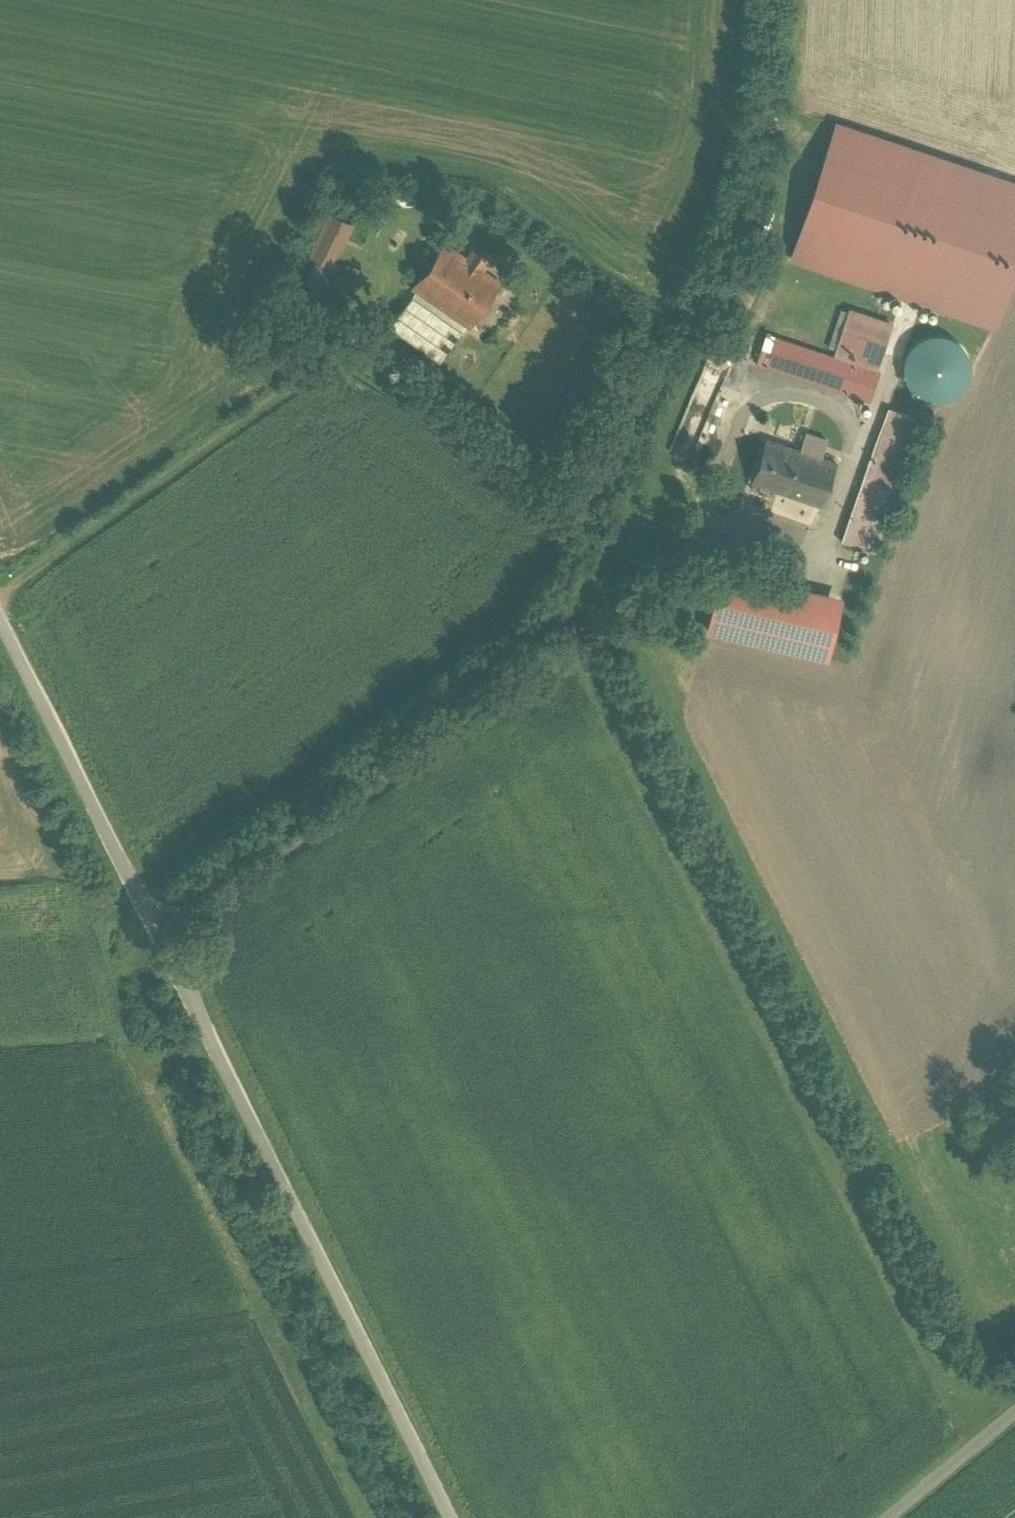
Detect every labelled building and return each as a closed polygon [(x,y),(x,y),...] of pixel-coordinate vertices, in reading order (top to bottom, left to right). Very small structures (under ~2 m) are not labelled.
[(976,170),(844,126),(800,259),(932,303),(976,170)] [(470,325),(497,282),(440,247),(414,291),(470,325)] [(757,362),(876,398),(898,324),(854,311),(841,354),(766,332),(757,362)] [(928,426),(896,415),(853,544),(886,555),(928,426)] [(827,507),(839,464),(756,442),(744,485),(827,507)] [(744,573),(732,638),(845,660),(857,594),(744,573)]
